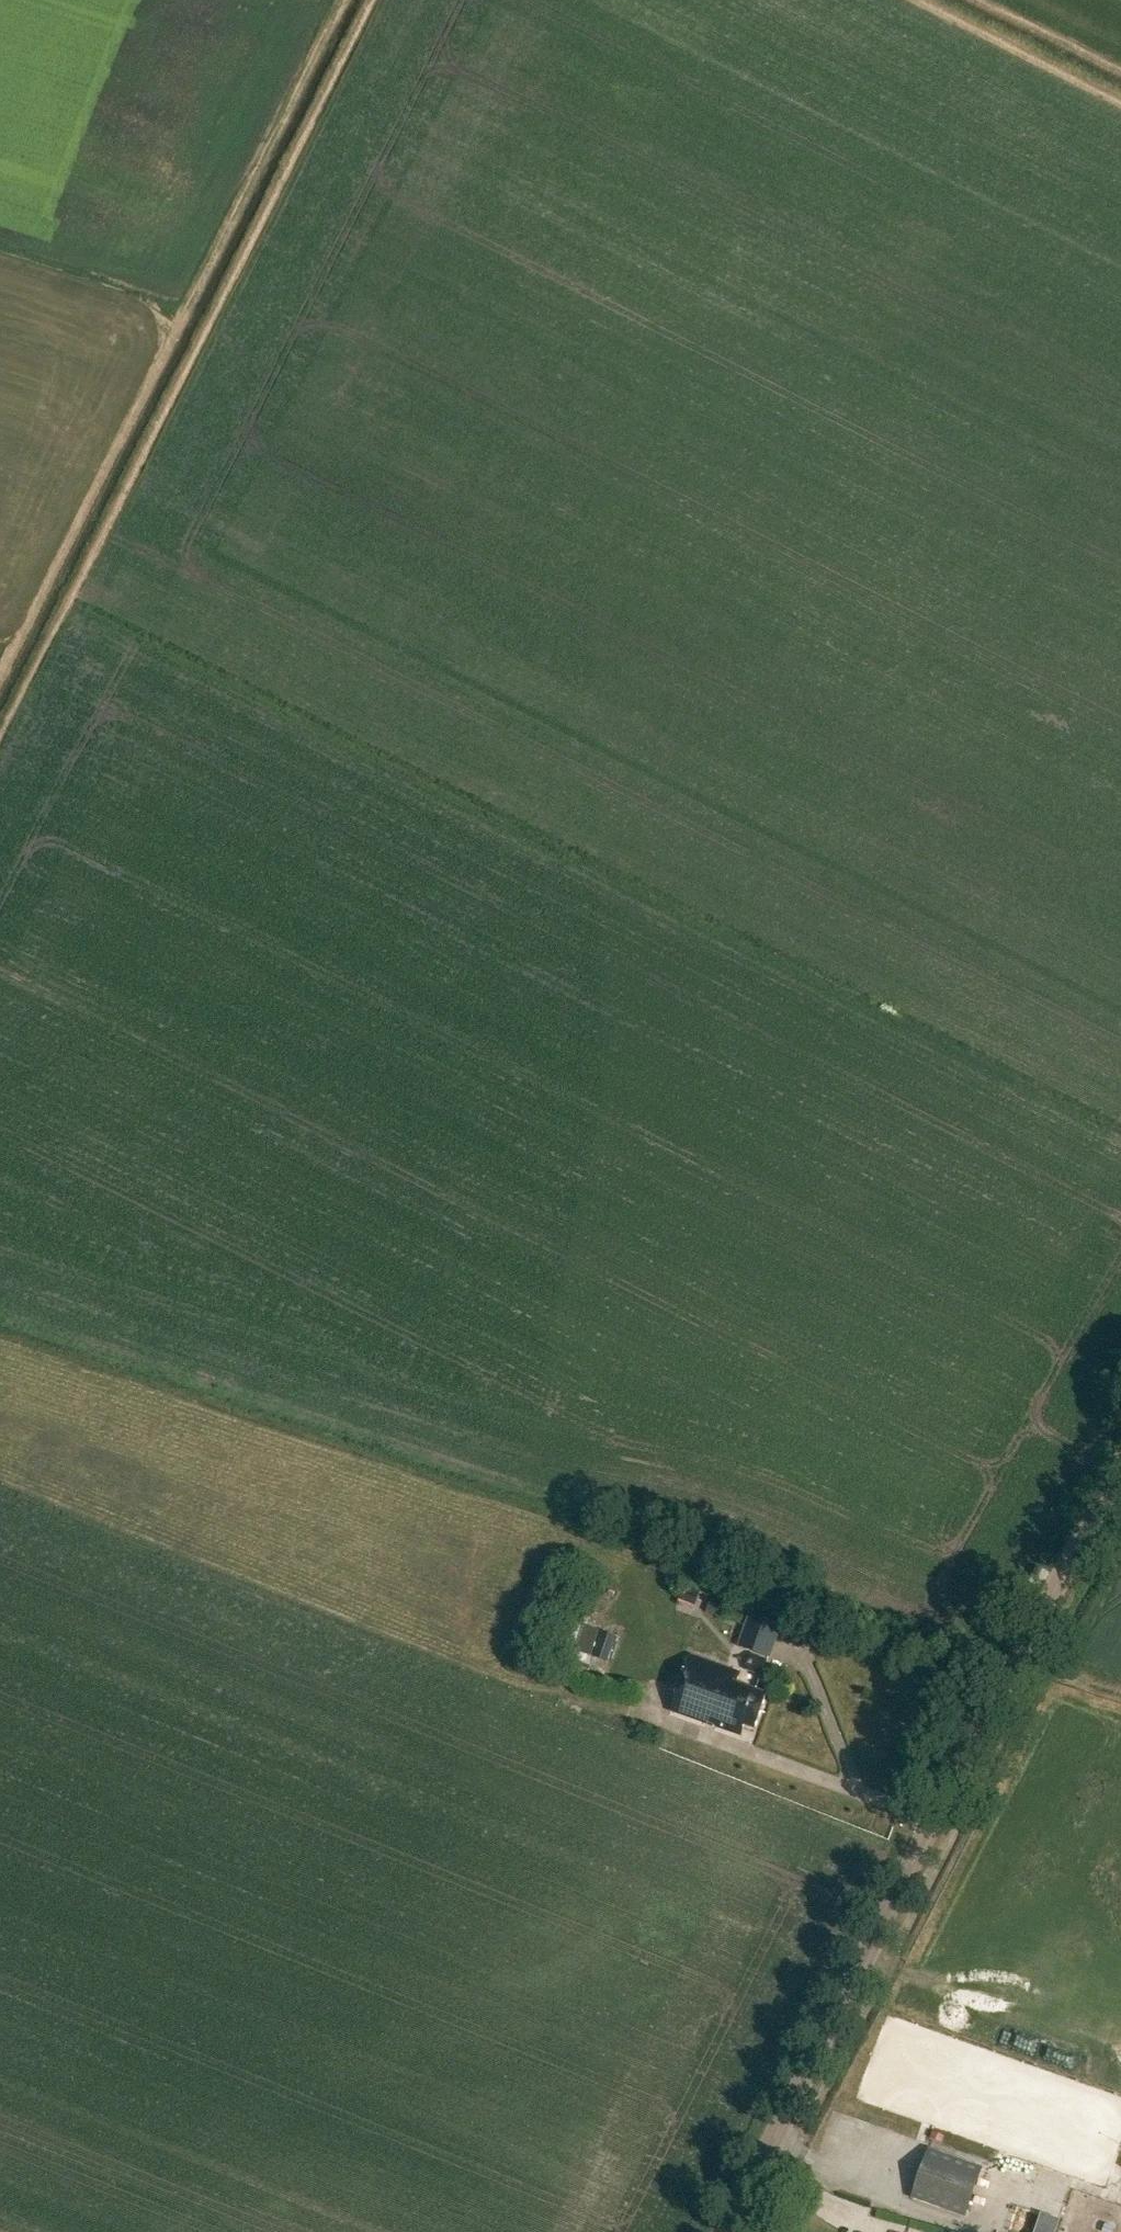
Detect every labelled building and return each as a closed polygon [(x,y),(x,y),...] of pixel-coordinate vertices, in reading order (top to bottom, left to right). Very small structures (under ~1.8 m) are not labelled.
[(701,1607),(705,1594),(690,1589),(686,1602),(701,1607)] [(754,1620),(742,1651),(774,1663),(786,1632),(754,1620)] [(594,1658),(609,1663),(618,1636),(603,1631),(594,1658)] [(676,1717),(745,1741),(748,1731),(759,1735),(772,1699),(741,1688),(744,1679),(695,1662),(676,1717)] [(914,2194),(967,2212),(981,2172),(928,2154),(914,2194)] [(1057,2215),(1036,2206),(1026,2230),(1031,2231),(1050,2231),(1057,2215)]
